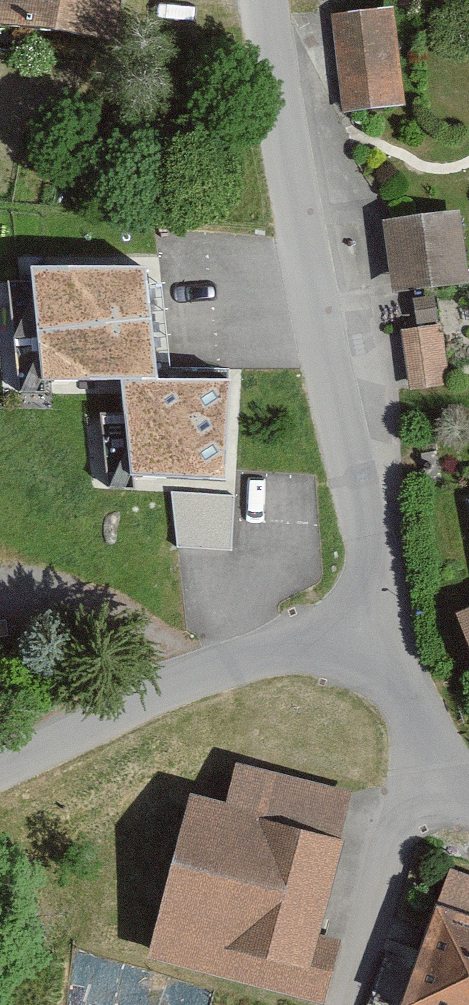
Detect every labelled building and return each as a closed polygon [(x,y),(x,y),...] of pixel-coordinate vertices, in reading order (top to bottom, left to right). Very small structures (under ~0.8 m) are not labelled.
[(121,39),(126,0),(0,0),(0,22),(121,39)] [(396,6),(332,12),(341,107),(405,101),(396,6)] [(461,214),(389,220),(395,290),(467,284),(461,214)] [(147,267),(31,264),(46,379),(117,377),(159,375),(147,267)] [(439,326),(399,331),(405,385),(446,381),(439,326)] [(231,380),(159,375),(117,377),(135,476),(229,483),(231,380)] [(177,542),(234,542),(234,489),(177,489),(177,542)] [(231,802),(196,794),(155,957),(308,995),(358,791),(241,762),(231,802)] [(452,858),(390,996),(408,1004),(468,1004),(468,866),(452,858)]
